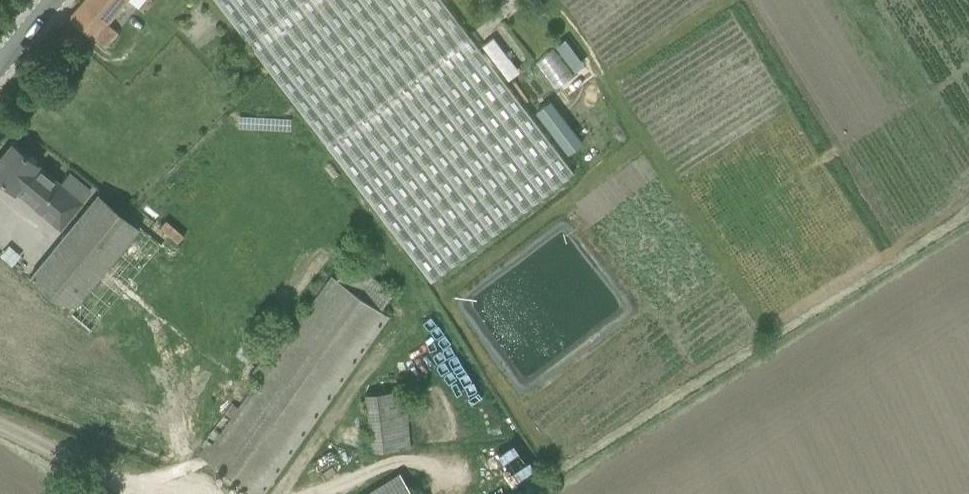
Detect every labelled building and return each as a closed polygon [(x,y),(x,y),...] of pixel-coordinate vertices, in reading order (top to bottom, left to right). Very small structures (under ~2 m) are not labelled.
[(71,17),(95,37),(107,47),(120,33),(107,21),(125,0),(85,0),(71,17)] [(431,281),(574,171),(443,0),(215,0),(431,281)] [(567,36),(557,44),(576,68),(586,60),(567,36)] [(493,37),(483,45),(508,79),(519,71),(493,37)] [(535,61),(553,88),(571,76),(553,49),(535,61)] [(215,85),(224,95),(236,85),(227,75),(215,85)] [(0,158),(0,177),(1,178),(62,228),(84,202),(37,163),(38,162),(13,142),(0,158)] [(41,288),(51,297),(69,312),(140,226),(100,193),(29,279),(41,288)] [(382,310),(395,292),(350,260),(338,279),(333,275),(266,369),(258,363),(248,378),(256,383),(252,388),(246,384),(242,390),(248,394),(240,407),(233,401),(222,416),(230,421),(211,447),(206,443),(198,454),(204,458),(255,493),(263,493),(389,315),(382,310)] [(364,396),(372,453),(411,447),(403,390),(364,396)] [(518,441),(498,453),(516,481),(535,469),(518,441)] [(365,493),(413,493),(399,472),(365,493)]
